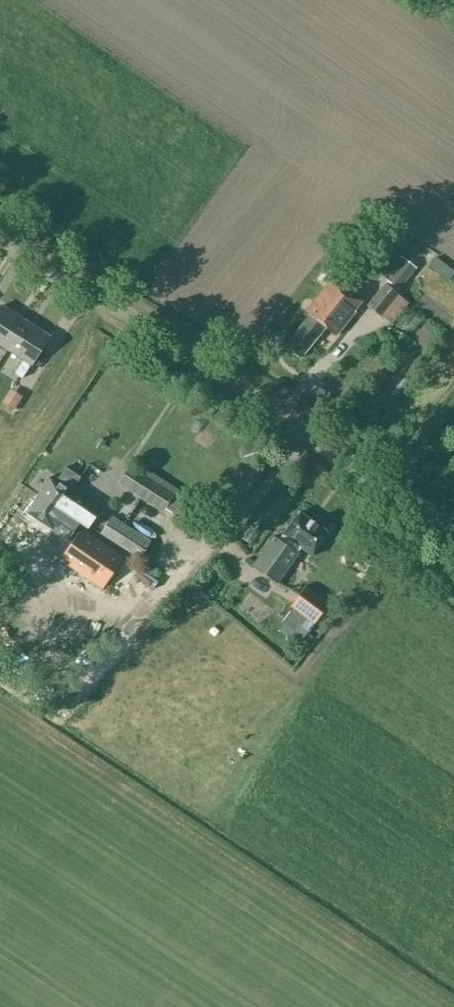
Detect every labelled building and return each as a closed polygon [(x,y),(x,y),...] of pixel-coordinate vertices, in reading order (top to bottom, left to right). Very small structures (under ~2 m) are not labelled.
[(391,269),(393,271),(386,279),(397,289),(415,267),(401,255),(391,269)] [(363,299),(333,276),(305,311),(309,314),(285,345),(300,357),(325,327),(336,335),(356,310),(355,309),(363,299)] [(381,315),(391,323),(408,301),(398,293),(385,282),(367,305),(380,316),(381,315)] [(1,305),(0,307),(0,345),(7,350),(25,320),(1,305)] [(50,336),(25,320),(7,350),(23,360),(15,374),(22,378),(31,365),(50,336)] [(0,409),(15,415),(21,401),(7,394),(0,409)] [(62,555),(72,542),(68,539),(79,522),(87,528),(100,510),(71,491),(80,477),(66,467),(56,481),(50,477),(26,512),(52,529),(43,543),(62,555)] [(127,490),(161,511),(172,493),(138,472),(127,490)] [(298,552),(301,547),(312,555),(329,532),(299,511),(279,539),(274,535),(253,566),(277,583),(299,553),(298,552)] [(112,516),(101,533),(140,558),(150,541),(112,516)] [(123,557),(81,528),(72,542),(62,555),(60,559),(102,588),(123,557)] [(351,553),(367,565),(375,553),(359,542),(354,547),(351,553)] [(306,586),(291,606),(282,619),(306,635),(314,623),(329,603),(306,586)]
